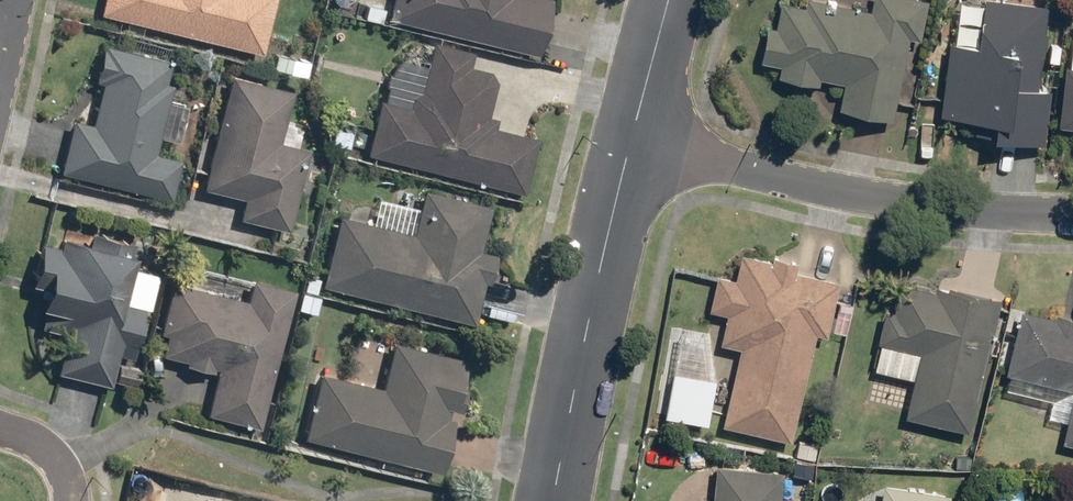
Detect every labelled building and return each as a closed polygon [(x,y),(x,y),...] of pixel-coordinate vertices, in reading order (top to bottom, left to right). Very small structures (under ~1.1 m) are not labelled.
[(93,15),(256,56),(270,0),(97,0),(93,15)] [(382,20),(532,57),(546,0),(387,0),(382,20)] [(924,1),(918,0),(869,0),(867,9),(816,0),(800,0),(799,7),(776,3),(771,28),(761,26),(754,64),(776,68),(774,79),(815,87),(816,81),(839,85),(834,112),(891,123),(907,41),(917,43),(924,1)] [(1041,147),(1047,92),(1037,91),(1046,7),(979,0),(978,0),(973,46),(945,43),(936,120),(972,124),(970,139),(1041,147)] [(1069,35),(1065,68),(1060,68),(1053,128),(1072,131),(1072,36),(1069,35)] [(373,100),(359,157),(518,196),(532,140),(490,129),(492,118),(483,116),(494,73),(465,66),(469,52),(427,41),(410,109),(373,100)] [(68,120),(54,175),(166,202),(177,159),(171,157),(184,103),(164,98),(172,62),(100,45),(81,123),(68,120)] [(286,88),(224,74),(198,190),(237,198),(233,218),(284,229),(302,149),(274,143),(286,88)] [(334,216),(316,288),(467,326),(478,283),(483,285),(491,254),(474,250),(486,207),(417,189),(405,234),(334,216)] [(53,247),(32,242),(22,285),(32,288),(26,314),(36,316),(33,331),(60,337),(51,375),(119,392),(140,304),(115,299),(129,242),(85,232),(82,245),(55,238),(53,247)] [(720,429),(787,444),(812,336),(824,338),(837,283),(793,274),(796,263),(736,250),(729,279),(712,276),(704,312),(724,316),(717,347),(737,351),(720,429)] [(203,417),(254,430),(288,291),(242,280),(237,299),(167,282),(148,361),(213,377),(203,417)] [(901,418),(966,434),(997,299),(931,284),(930,292),(896,284),(889,312),(881,311),(867,371),(910,381),(901,418)] [(1072,448),(1072,322),(1017,308),(1000,375),(1070,393),(1057,444),(1072,448)] [(315,373),(299,441),(434,474),(449,413),(454,414),(467,362),(385,342),(374,387),(315,373)] [(780,472),(711,465),(707,500),(777,500),(780,472)] [(947,494),(879,484),(876,500),(946,500),(947,494)]
